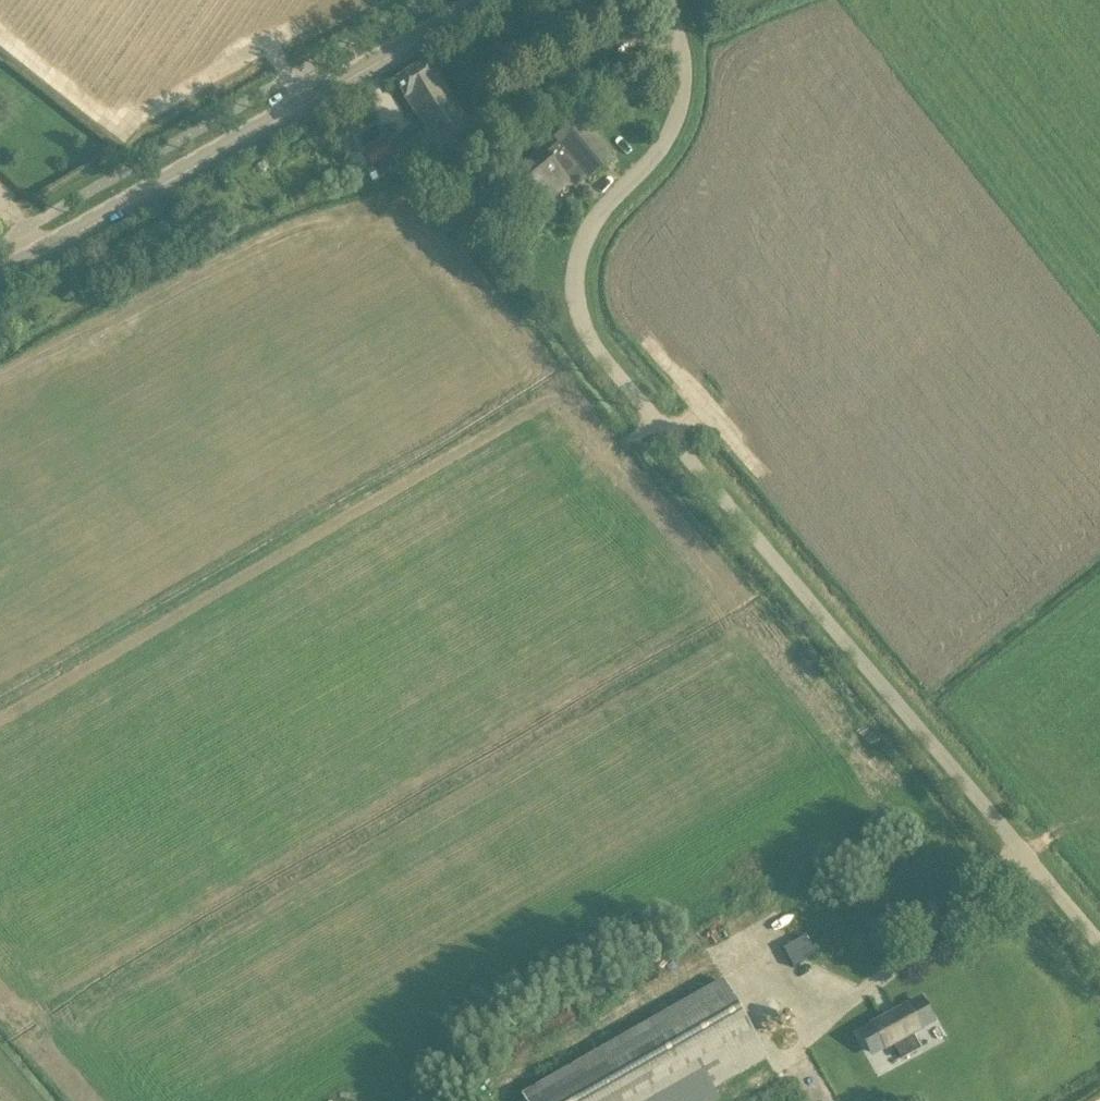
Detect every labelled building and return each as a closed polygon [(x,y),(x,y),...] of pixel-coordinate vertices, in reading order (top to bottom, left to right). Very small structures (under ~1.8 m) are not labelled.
[(487,36),(500,59),(539,36),(526,13),(487,36)] [(397,80),(443,157),(475,138),(429,61),(397,80)] [(347,130),(359,152),(385,138),(373,116),(347,130)] [(552,191),(566,179),(564,177),(577,166),(587,178),(612,156),(577,117),(553,138),(557,143),(544,154),(541,151),(501,186),(519,206),(531,196),(541,208),(555,195),(552,191)] [(385,142),(365,152),(371,165),(391,156),(390,154),(385,143),(385,142)] [(392,156),(373,167),(379,179),(399,168),(392,156)] [(779,946),(790,967),(813,955),(802,934),(779,946)] [(710,1091),(767,1059),(722,980),(521,1094),(525,1100),(692,1100),(710,1091)] [(919,999),(861,1031),(874,1055),(893,1045),(901,1060),(920,1050),(912,1035),(932,1024),(919,1000),(919,999)]
